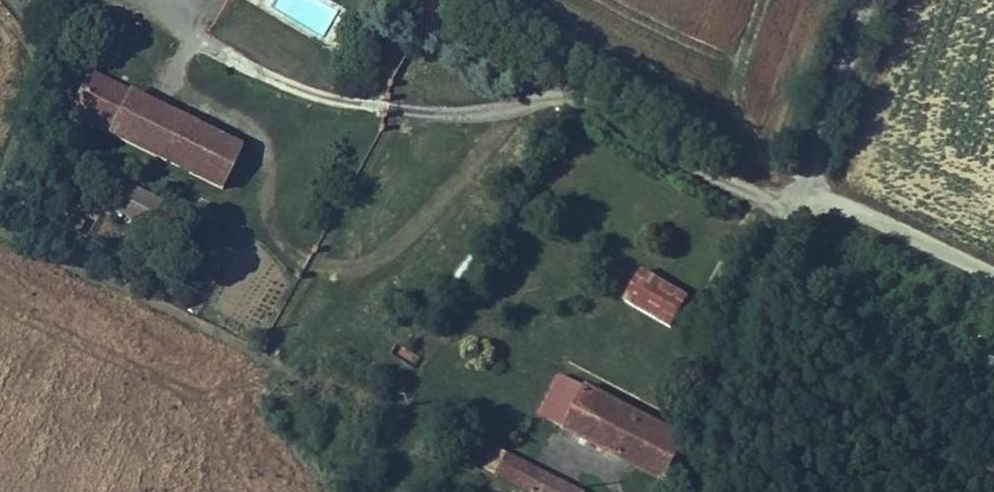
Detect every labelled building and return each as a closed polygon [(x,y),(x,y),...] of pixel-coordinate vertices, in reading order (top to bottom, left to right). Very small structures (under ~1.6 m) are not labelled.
[(168,116),(71,71),(52,117),(145,161),(168,116)] [(168,116),(145,161),(207,189),(228,145),(168,116)] [(169,258),(184,232),(123,198),(108,225),(169,258)] [(671,327),(688,297),(631,265),(614,295),(671,327)] [(555,426),(581,384),(562,373),(536,415),(555,426)] [(555,426),(624,468),(649,425),(581,384),(555,426)] [(649,425),(624,468),(651,484),(676,442),(649,425)] [(502,457),(489,449),(478,468),(491,476),(502,457)] [(502,457),(491,476),(518,491),(563,491),(502,457)]
